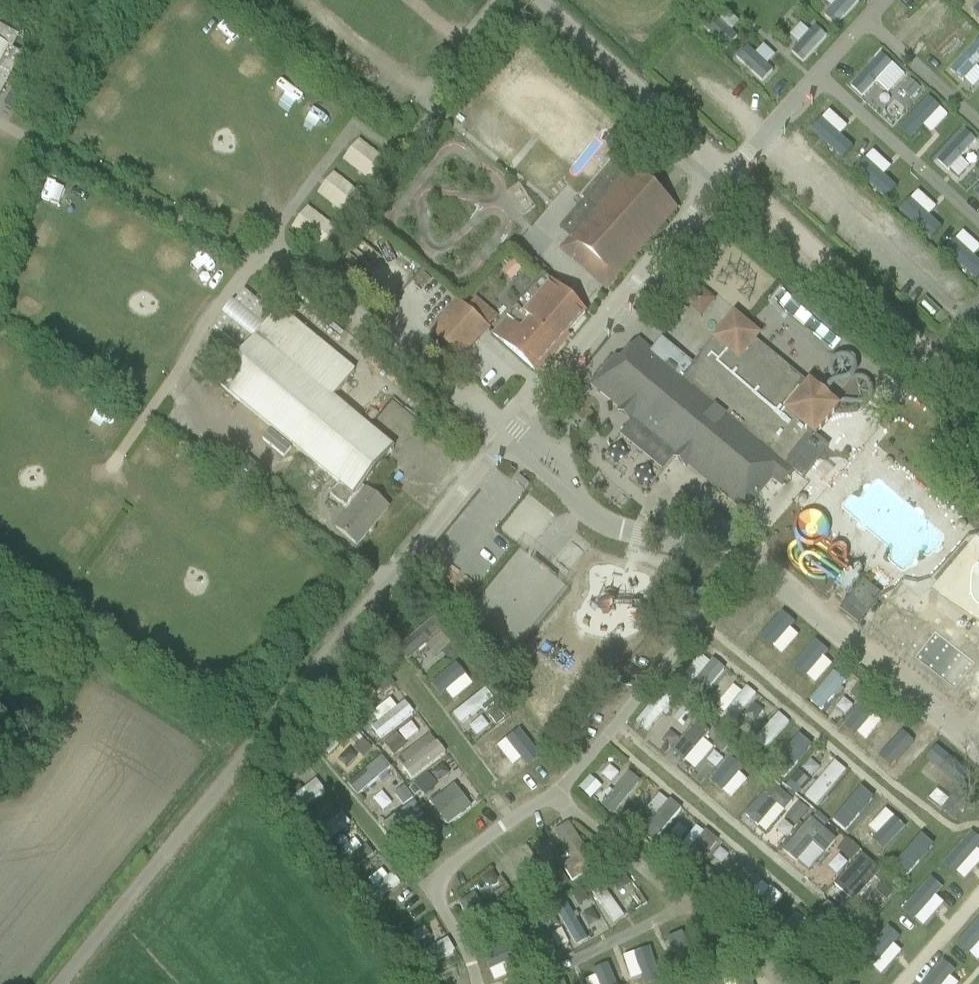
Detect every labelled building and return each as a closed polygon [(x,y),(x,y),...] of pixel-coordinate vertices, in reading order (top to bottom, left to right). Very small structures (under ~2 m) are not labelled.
[(809,17),(821,29),(846,2),(843,0),(824,0),(809,17)] [(953,4),(978,27),(978,2),(977,4),(973,0),(956,0),(953,4)] [(708,49),(721,41),(708,21),(695,29),(708,49)] [(789,66),(813,39),(799,27),(775,53),(789,66)] [(21,56),(11,51),(18,38),(0,28),(0,95),(21,56)] [(933,69),(957,95),(969,84),(960,75),(978,58),(978,57),(965,41),(933,69)] [(730,46),(719,60),(750,83),(760,70),(730,46)] [(526,77),(507,110),(518,117),(537,83),(526,77)] [(910,80),(901,90),(912,99),(920,90),(910,80)] [(543,86),(516,114),(566,161),(592,133),(543,86)] [(308,119),(316,103),(298,95),(290,111),(308,119)] [(8,98),(4,105),(14,111),(18,104),(8,98)] [(820,120),(809,132),(841,161),(852,149),(839,137),(821,121),(820,120)] [(344,137),(328,160),(358,181),(374,159),(344,137)] [(614,280),(676,210),(615,158),(580,199),(583,201),(558,230),(570,240),(560,251),(583,271),(592,261),(614,280)] [(864,160),(853,172),(885,201),(895,189),(882,177),(864,161),(864,160)] [(320,171),(303,192),(335,218),(352,196),(320,171)] [(34,190),(40,216),(57,212),(51,187),(34,190)] [(909,201),(898,213),(930,241),(940,230),(927,218),(910,202),(909,201)] [(296,204),(279,222),(307,249),(324,230),(296,204)] [(943,253),(975,282),(978,277),(978,264),(972,258),(954,242),(954,241),(943,253)] [(189,249),(174,280),(192,288),(207,257),(189,249)] [(542,278),(517,307),(559,343),(584,315),(542,278)] [(674,302),(690,318),(705,303),(689,287),(674,302)] [(768,290),(760,301),(770,309),(779,298),(768,290)] [(215,329),(242,352),(272,315),(244,293),(215,329)] [(458,305),(432,335),(461,361),(487,331),(458,305)] [(784,306),(776,318),(790,327),(798,314),(784,306)] [(559,343),(517,307),(492,335),(534,372),(559,343)] [(393,450),(332,400),(354,373),(346,366),(330,352),(279,311),(218,385),(339,485),(353,497),(361,488),(393,450)] [(615,360),(598,381),(599,393),(610,402),(614,397),(680,453),(675,459),(685,467),(690,461),(712,479),(708,484),(728,500),(731,495),(739,501),(735,506),(743,512),(771,478),(781,486),(793,471),(800,477),(824,448),(814,439),(837,410),(809,387),(807,389),(753,344),(757,338),(733,319),(693,368),(663,343),(653,355),(637,342),(619,364),(615,360)] [(86,403),(74,432),(95,440),(106,412),(86,403)] [(891,464),(883,474),(892,481),(900,472),(891,464)] [(278,475),(273,487),(288,494),(294,482),(278,475)] [(348,513),(335,529),(341,534),(356,547),(387,509),(361,488),(353,497),(339,485),(329,497),(348,513)] [(922,489),(914,499),(922,506),(931,496),(922,489)] [(881,512),(890,522),(904,509),(895,499),(881,512)] [(894,526),(907,539),(921,525),(908,512),(894,526)] [(953,512),(944,522),(953,530),(961,520),(953,512)] [(849,516),(839,527),(848,535),(857,524),(849,516)] [(910,547),(920,555),(938,532),(927,524),(910,547)] [(926,555),(936,563),(958,536),(947,528),(926,555)] [(882,541),(872,552),(880,559),(890,548),(882,541)] [(0,552),(0,555),(15,561),(20,549),(4,543),(0,552)] [(574,590),(593,570),(582,559),(563,579),(574,590)] [(964,559),(956,568),(963,575),(972,566),(964,559)] [(910,565),(901,574),(910,582),(919,573),(910,565)] [(937,589),(929,599),(938,607),(946,598),(937,589)] [(762,607),(752,618),(761,626),(771,615),(762,607)] [(964,629),(973,637),(978,630),(978,625),(973,620),(964,629)] [(413,644),(423,656),(440,642),(429,630),(413,644)] [(792,639),(782,650),(790,657),(800,646),(792,639)] [(452,645),(442,653),(450,662),(459,654),(452,645)] [(686,652),(670,671),(682,681),(698,663),(686,652)] [(827,659),(823,663),(823,670),(828,674),(835,666),(827,659)] [(686,679),(703,695),(718,679),(702,663),(686,679)] [(385,673),(373,682),(382,694),(394,685),(385,673)] [(673,677),(664,687),(673,695),(681,685),(673,677)] [(477,680),(467,688),(472,695),(482,687),(477,680)] [(858,684),(850,694),(860,702),(867,692),(858,684)] [(443,688),(432,698),(441,708),(452,698),(443,688)] [(832,693),(821,707),(832,715),(843,701),(832,693)] [(360,698),(352,705),(359,714),(367,707),(360,698)] [(838,732),(861,709),(851,699),(828,723),(838,732)] [(704,700),(695,711),(704,719),(713,708),(704,700)] [(761,735),(774,722),(757,706),(745,719),(761,735)] [(888,708),(883,714),(892,723),(897,717),(888,708)] [(498,709),(489,715),(496,725),(505,718),(498,709)] [(682,711),(671,723),(680,731),(691,718),(682,711)] [(407,734),(413,721),(400,715),(394,728),(407,734)] [(856,715),(845,730),(863,744),(874,729),(856,715)] [(864,742),(874,754),(897,734),(886,722),(864,742)] [(395,736),(384,746),(394,758),(405,748),(395,736)] [(720,738),(712,747),(721,754),(728,745),(720,738)] [(793,738),(777,756),(786,764),(802,747),(793,738)] [(916,738),(910,745),(919,753),(925,746),(916,738)] [(361,741),(352,751),(362,760),(371,749),(361,741)] [(896,741),(885,753),(896,762),(907,750),(896,741)] [(534,742),(524,750),(532,761),(542,753),(534,742)] [(336,746),(323,755),(332,769),(346,760),(336,746)] [(804,750),(788,768),(799,778),(815,759),(804,750)] [(765,752),(758,759),(769,768),(775,761),(765,752)] [(358,796),(365,808),(392,791),(370,758),(335,780),(349,801),(358,796)] [(617,770),(600,789),(614,801),(631,783),(617,770)] [(756,775),(747,785),(756,793),(765,783),(756,775)] [(298,801),(314,790),(305,776),(289,787),(298,801)] [(427,776),(415,785),(426,797),(437,788),(427,776)] [(800,778),(792,788),(800,796),(809,786),(800,778)] [(590,780),(579,791),(589,801),(600,790),(590,780)] [(960,781),(952,790),(961,798),(969,789),(960,781)] [(285,783),(276,790),(282,798),(291,790),(285,783)] [(618,798),(628,808),(641,797),(631,786),(618,798)] [(408,795),(399,802),(405,811),(415,803),(408,795)] [(669,841),(684,825),(656,798),(641,814),(669,841)] [(827,801),(818,811),(826,817),(834,808),(827,801)] [(797,806),(784,821),(792,829),(805,814),(797,806)] [(628,809),(618,820),(628,830),(639,819),(628,809)] [(308,811),(297,820),(303,828),(315,819),(308,811)] [(324,831),(337,822),(330,812),(316,821),(324,831)] [(877,813),(858,849),(870,855),(889,819),(877,813)] [(576,853),(556,821),(539,831),(559,863),(576,853)] [(428,822),(414,833),(425,846),(438,835),(428,822)] [(691,859),(708,845),(694,829),(677,843),(691,859)] [(855,829),(850,834),(859,842),(864,836),(855,829)] [(961,840),(971,849),(978,839),(978,837),(971,830),(961,840)] [(666,840),(656,850),(666,859),(676,849),(666,840)] [(333,844),(323,853),(330,862),(341,853),(333,844)] [(847,844),(837,855),(846,863),(856,852),(847,844)] [(349,867),(361,854),(352,846),(340,859),(349,867)] [(515,881),(528,873),(512,847),(499,856),(515,881)] [(707,866),(716,855),(706,847),(697,857),(707,866)] [(599,849),(591,858),(601,868),(609,859),(599,849)] [(886,853),(879,862),(887,870),(895,861),(886,853)] [(557,869),(546,876),(556,893),(567,887),(557,869)] [(802,881),(812,887),(820,875),(810,869),(802,881)] [(706,870),(697,879),(707,889),(716,879),(706,870)] [(935,871),(930,876),(935,881),(940,875),(935,871)] [(491,874),(481,882),(487,889),(494,889),(500,885),(491,874)] [(623,874),(609,882),(616,893),(630,885),(623,874)] [(871,899),(883,886),(872,875),(859,889),(871,899)] [(360,876),(349,884),(357,895),(368,886),(360,876)] [(922,913),(936,900),(914,877),(900,890),(922,913)] [(888,883),(876,895),(885,903),(896,891),(888,883)] [(582,891),(571,897),(576,905),(587,900),(582,891)] [(464,929),(477,920),(459,893),(445,902),(464,929)] [(741,898),(731,909),(739,917),(750,906),(741,898)] [(590,934),(581,913),(578,914),(572,901),(546,913),(561,947),(590,934)] [(907,902),(898,911),(907,919),(916,910),(907,902)] [(378,906),(368,914),(377,925),(387,917),(378,906)] [(781,912),(773,923),(783,931),(792,920),(781,912)] [(873,927),(860,940),(883,962),(895,949),(873,927)] [(764,930),(759,935),(768,943),(773,938),(764,930)] [(410,936),(398,943),(407,958),(418,951),(410,936)] [(800,948),(791,957),(800,966),(809,956),(800,948)] [(580,967),(581,983),(597,983),(596,965),(580,967)] [(670,967),(659,971),(663,983),(675,979),(670,967)] [(726,975),(730,983),(739,983),(743,982),(738,971),(726,975)] [(419,981),(420,983),(434,983),(430,976),(419,981)]
